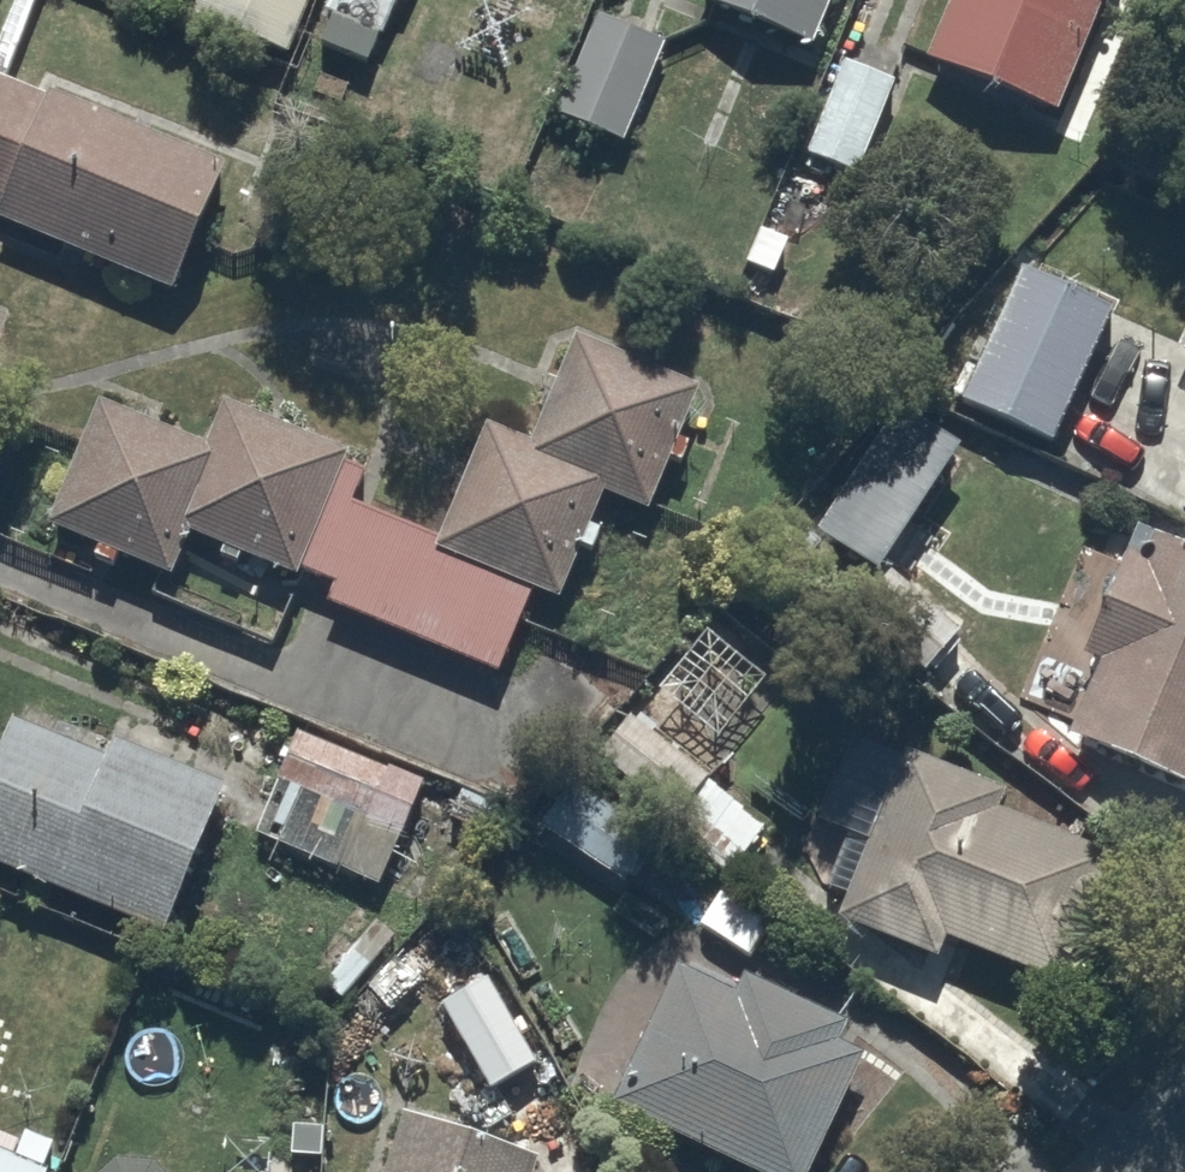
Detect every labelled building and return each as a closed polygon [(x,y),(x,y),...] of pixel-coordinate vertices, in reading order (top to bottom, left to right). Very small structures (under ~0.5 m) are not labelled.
[(190,27),(283,67),(312,0),(202,0),(190,27)] [(323,27),(333,31),(321,58),(366,79),(396,11),(402,13),(408,0),(335,0),(323,27)] [(691,12),(813,62),(845,0),(696,0),(691,12)] [(924,75),(1055,127),(1106,0),(953,0),(924,75)] [(662,53),(595,26),(552,132),(619,159),(662,53)] [(870,156),(893,89),(843,71),(820,139),(870,156)] [(1,219),(0,221),(0,238),(168,309),(224,177),(0,83),(0,219),(1,219)] [(1023,276),(957,416),(1046,458),(1112,318),(1023,276)] [(1174,364),(1184,369),(1184,339),(1174,364)] [(104,417),(48,537),(169,593),(191,545),(295,593),(299,584),(330,598),(323,614),(490,691),(530,606),(547,614),(597,507),(640,526),(664,475),(673,479),(687,449),(676,444),(695,405),(574,349),(523,460),(484,442),(435,549),(350,510),(366,475),(226,410),(202,462),(104,417)] [(1066,749),(1184,803),(1184,557),(1142,538),(1082,671),(1098,678),(1066,749)] [(958,642),(882,575),(870,588),(829,552),(802,582),(842,617),(833,626),(912,695),(958,642)] [(701,791),(627,730),(598,765),(673,826),(701,791)] [(0,756),(0,879),(168,944),(222,804),(111,761),(107,772),(8,734),(0,756)] [(418,783),(297,742),(260,852),(381,893),(418,783)] [(935,975),(943,955),(1058,1001),(1111,872),(997,826),(1005,806),(904,765),(871,847),(849,838),(818,915),(840,924),(835,935),(935,975)] [(676,984),(611,1122),(716,1171),(813,1171),(860,1072),(831,1058),(840,1038),(749,995),(739,1014),(676,984)] [(166,1103),(206,1007),(157,986),(117,1083),(166,1103)] [(438,1021),(488,1105),(535,1077),(485,993),(438,1021)] [(387,1171),(536,1171),(537,1171),(401,1128),(387,1171)] [(0,1163),(0,1171),(60,1171),(64,1162),(23,1146),(14,1169),(0,1163)]
